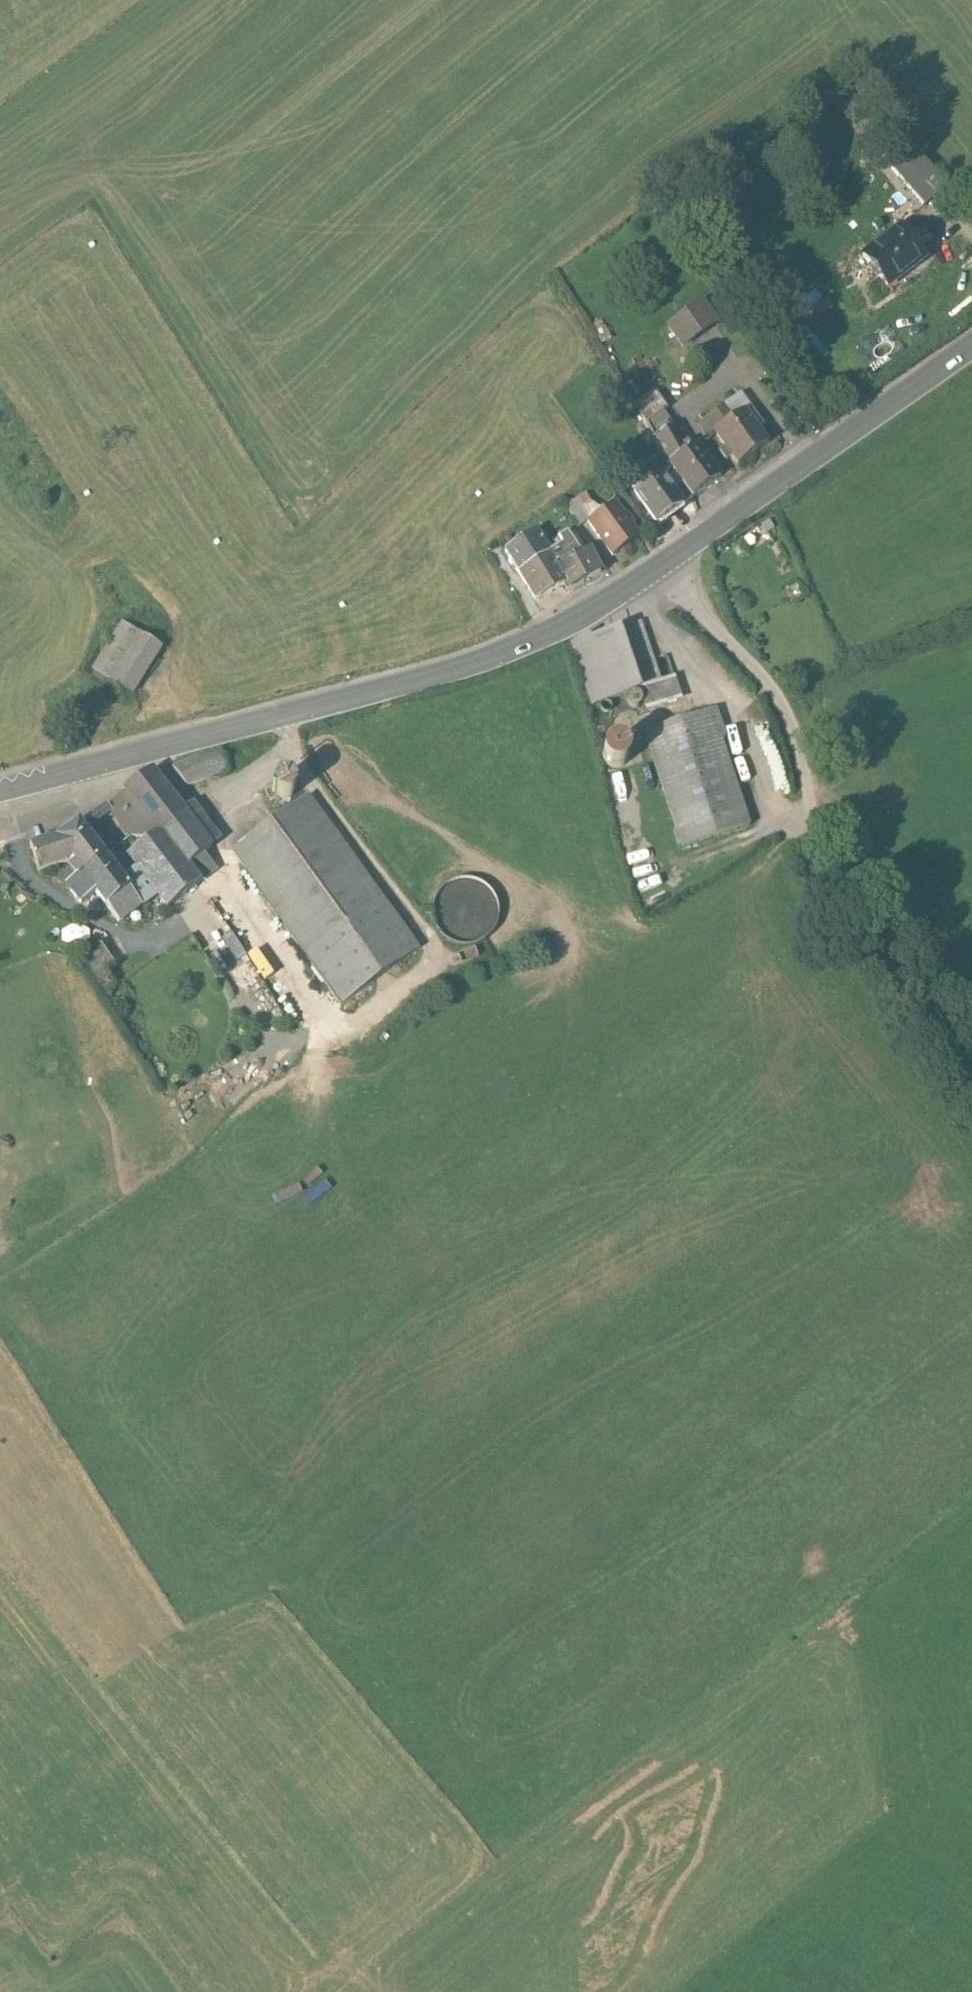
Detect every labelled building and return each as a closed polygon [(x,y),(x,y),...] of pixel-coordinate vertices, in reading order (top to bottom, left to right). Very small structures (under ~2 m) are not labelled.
[(951,183),(912,141),(887,163),(927,206),(951,183)] [(930,260),(904,223),(863,252),(889,288),(930,260)] [(669,322),(683,347),(722,325),(708,299),(669,322)] [(746,410),(716,432),(741,465),(771,443),(746,410)] [(672,428),(655,442),(670,461),(667,463),(693,499),(722,478),(696,442),(687,448),(672,428)] [(661,473),(633,493),(657,527),(685,507),(661,473)] [(612,560),(642,538),(617,503),(587,525),(612,560)] [(536,531),(503,552),(518,574),(550,556),(536,531)] [(603,574),(589,549),(556,568),(565,585),(569,592),(603,574)] [(518,574),(535,600),(565,585),(556,568),(550,556),(518,574)] [(641,621),(572,640),(590,705),(659,686),(641,621)] [(162,650),(121,624),(91,672),(132,698),(162,650)] [(714,708),(645,732),(685,851),(755,827),(714,708)] [(230,771),(222,749),(176,765),(184,787),(230,771)] [(153,769),(105,803),(138,848),(160,832),(186,814),(153,769)] [(418,954),(309,797),(229,853),(338,1009),(418,954)] [(160,832),(186,868),(214,848),(187,813),(186,814),(160,832)] [(78,821),(51,840),(28,846),(35,875),(69,866),(86,890),(113,866),(78,821)] [(166,912),(201,883),(186,868),(160,832),(138,848),(113,866),(146,903),(155,897),(166,912)] [(113,866),(86,890),(119,927),(146,903),(113,866)] [(433,912),(434,923),(439,932),(447,940),(457,945),(468,946),(479,943),(488,937),(495,929),(499,918),(499,907),(495,897),(489,888),(480,882),(469,879),(458,880),(448,885),(440,892),(435,901),(433,912)]
